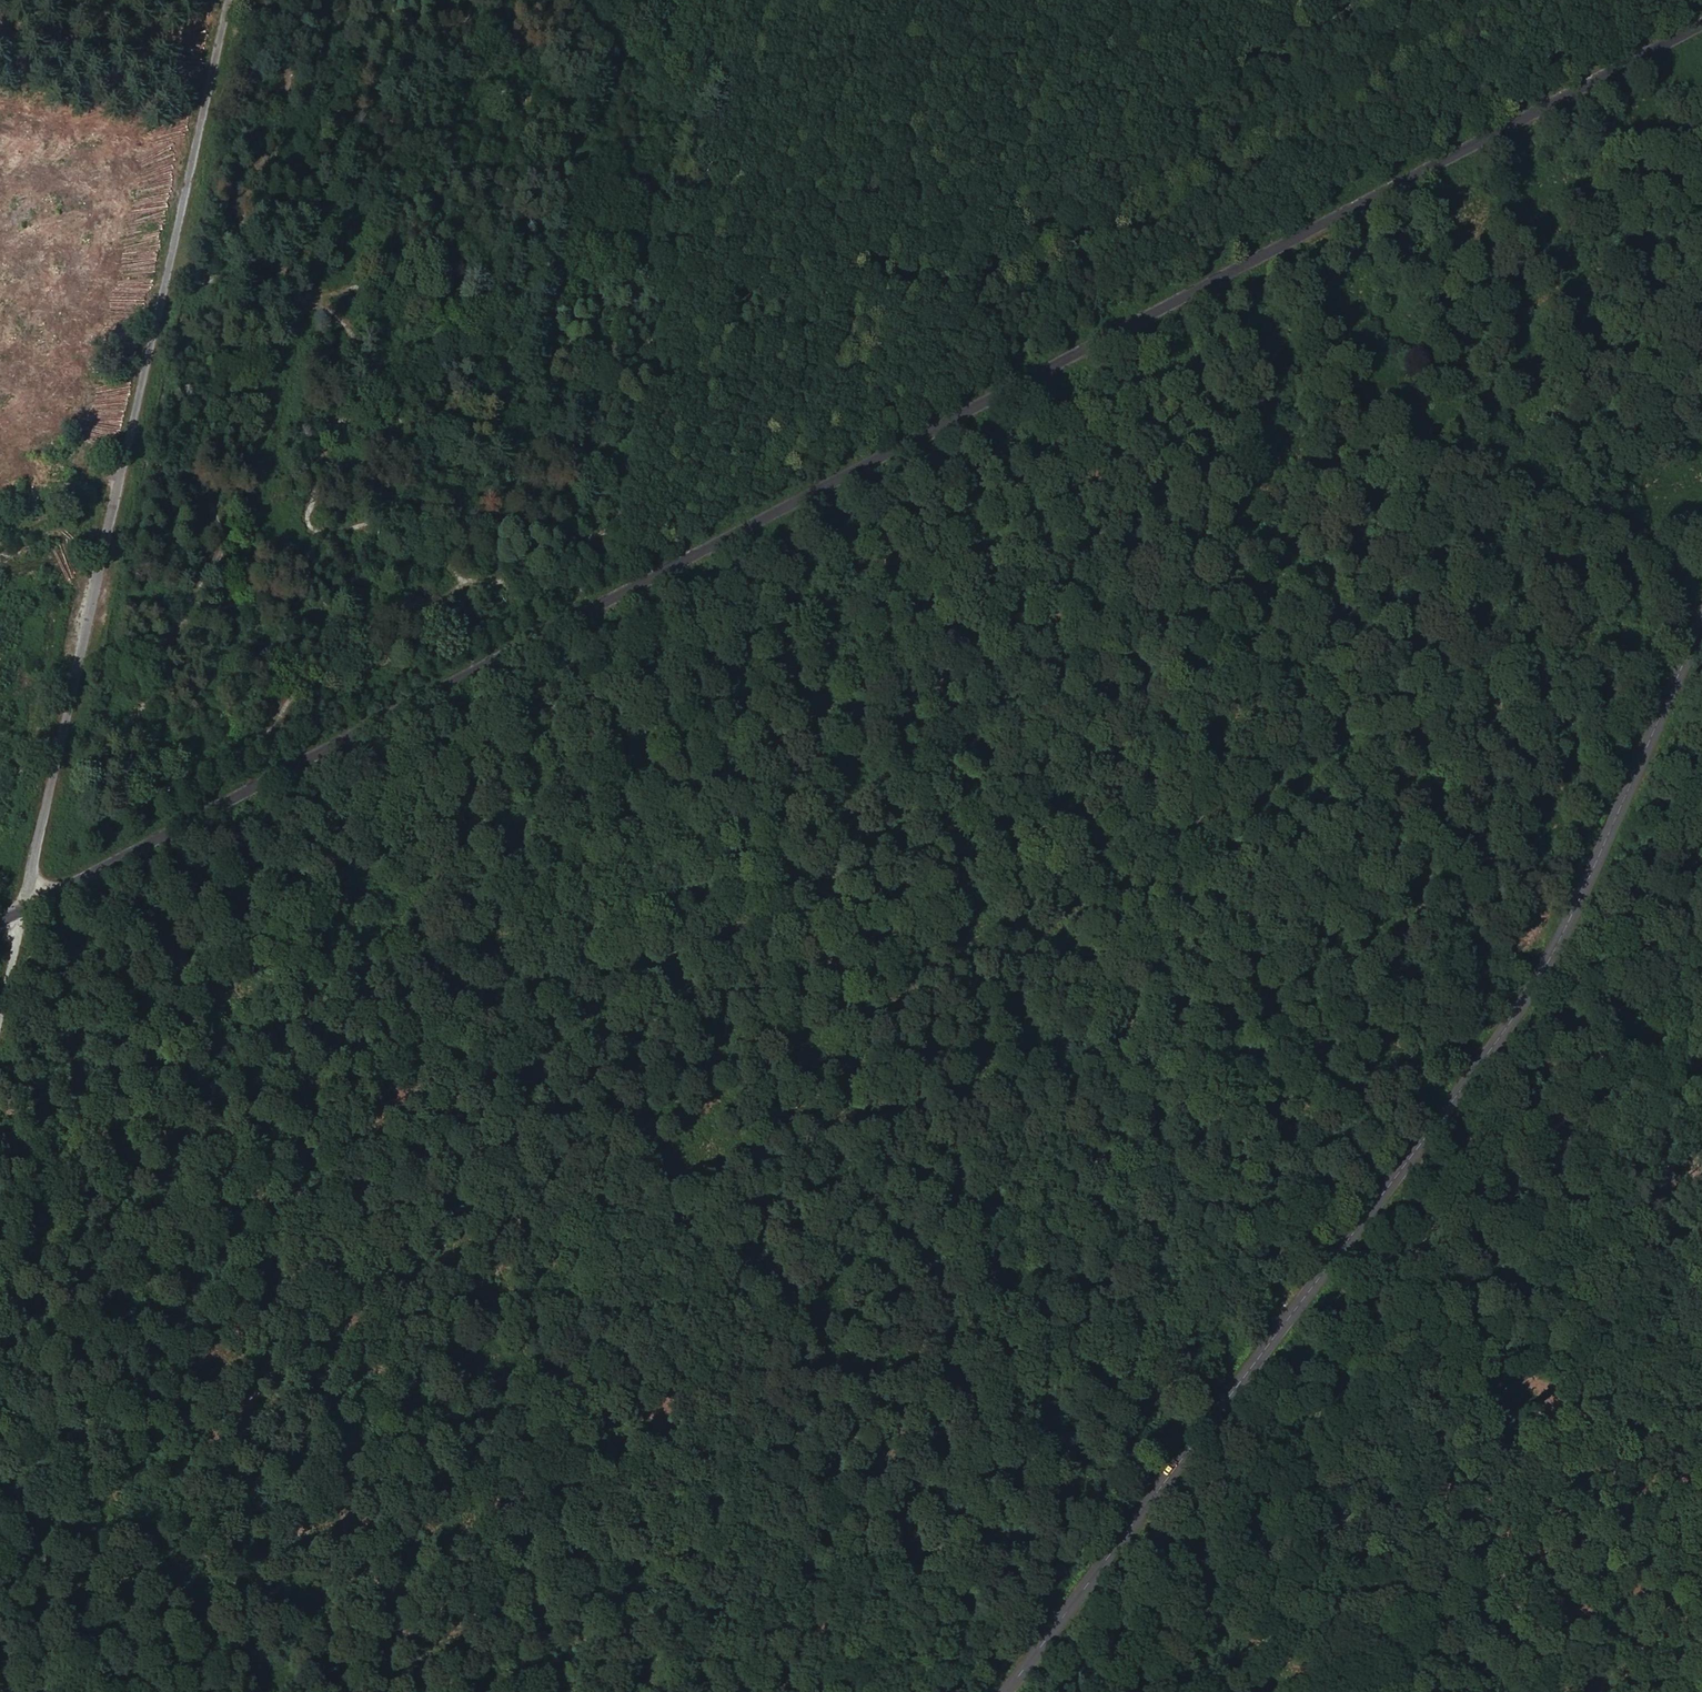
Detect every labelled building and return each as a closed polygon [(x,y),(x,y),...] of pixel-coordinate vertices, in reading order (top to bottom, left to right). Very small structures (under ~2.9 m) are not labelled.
[(208,273),(194,269),(192,277),(191,283),(204,286),(206,280),(208,273)]
